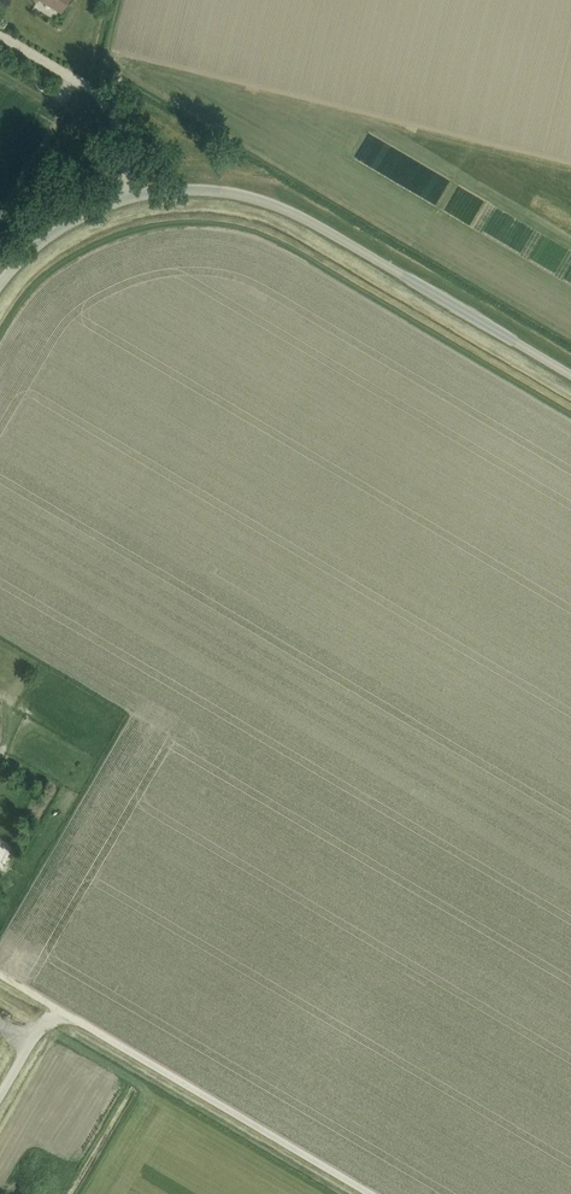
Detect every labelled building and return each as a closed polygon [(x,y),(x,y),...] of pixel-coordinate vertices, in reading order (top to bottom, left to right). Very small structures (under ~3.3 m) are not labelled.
[(68,0),(41,0),(61,12),(68,0)]
